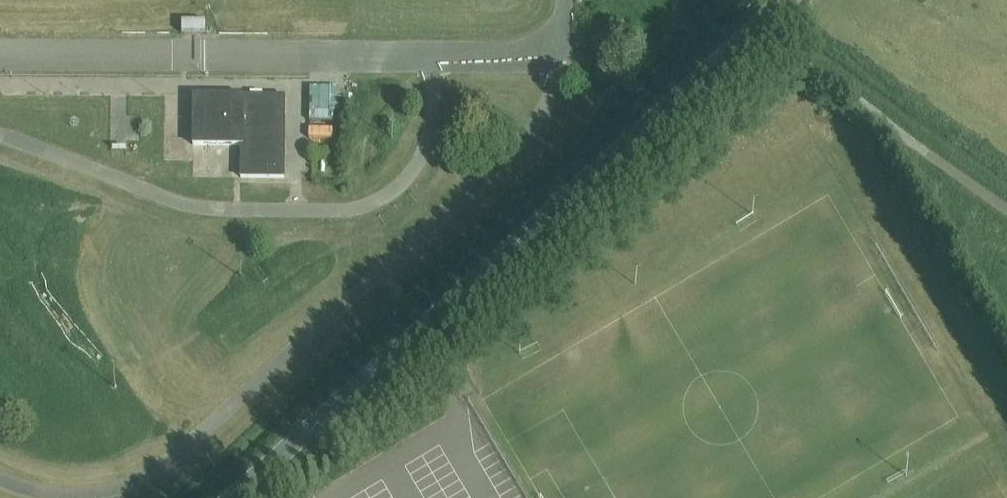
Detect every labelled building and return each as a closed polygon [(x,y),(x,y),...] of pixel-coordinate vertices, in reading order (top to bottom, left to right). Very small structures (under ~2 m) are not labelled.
[(182,25),(182,36),(207,36),(207,25),(182,25)] [(193,146),(241,147),(241,179),(284,179),(284,98),(193,97),(193,146)]
